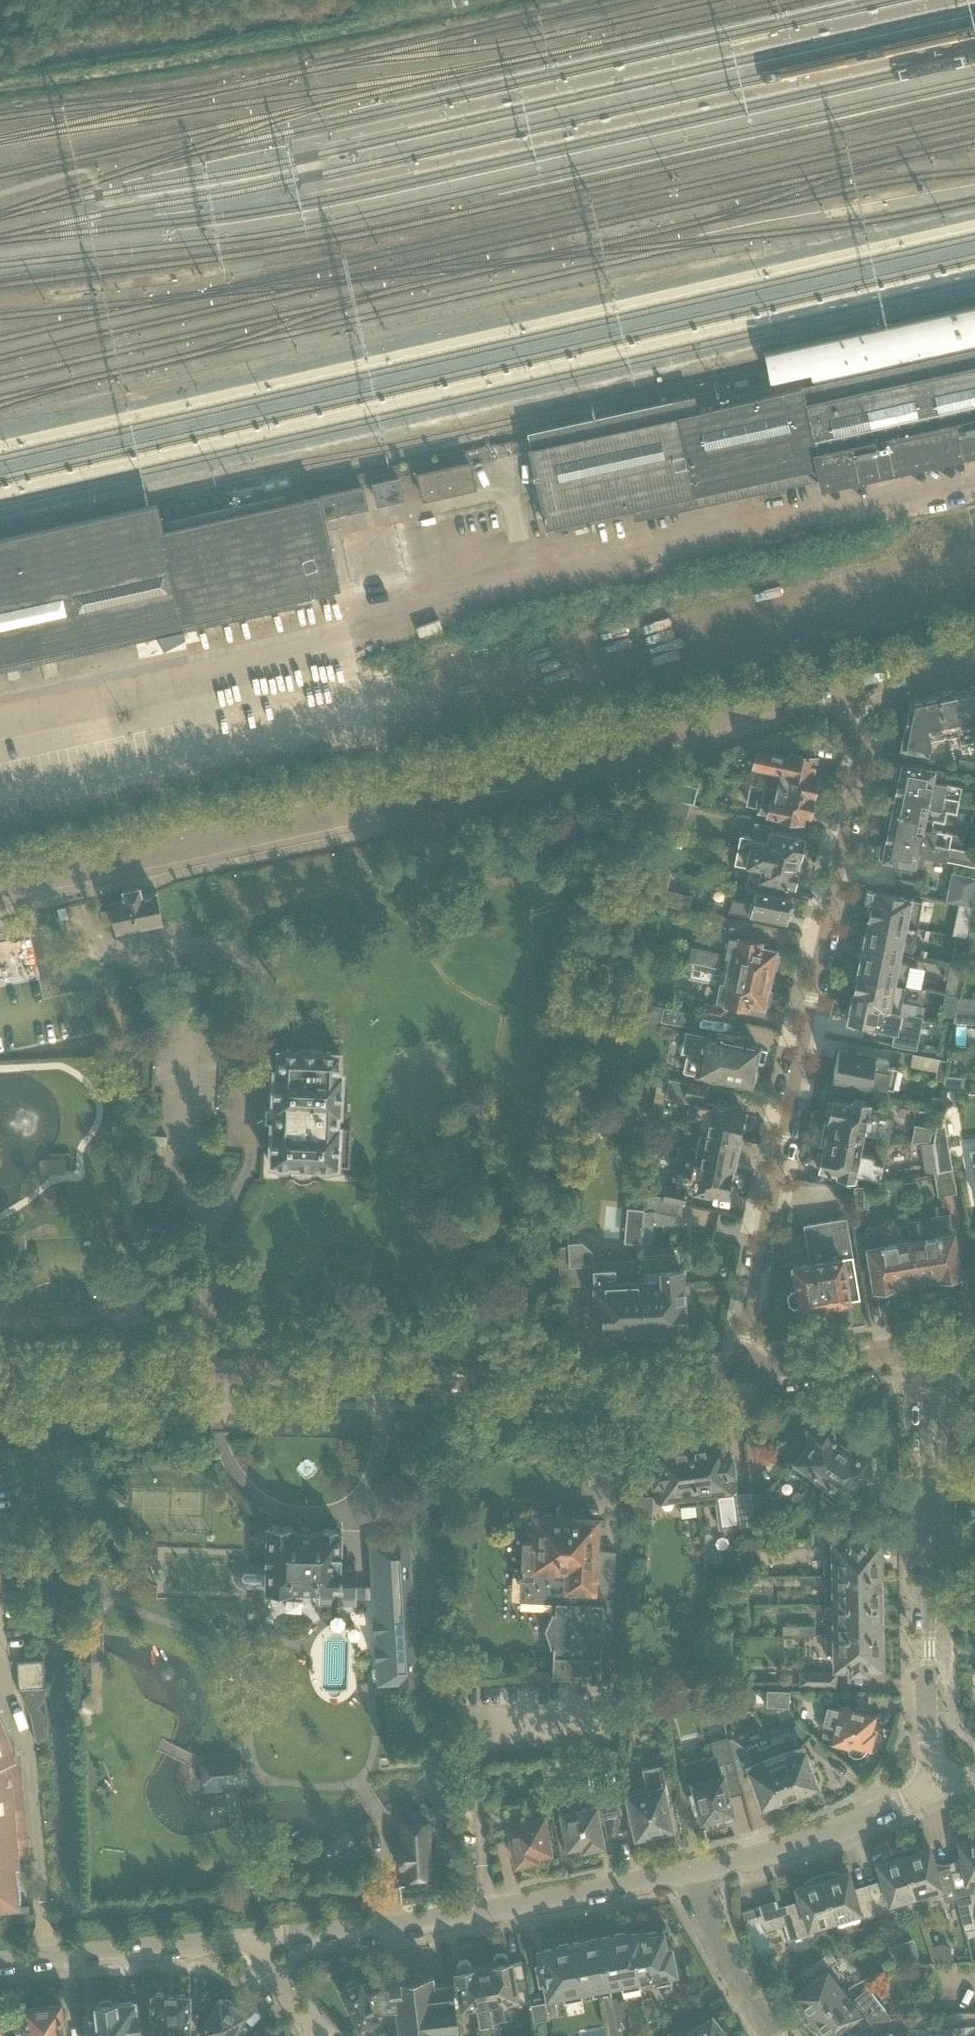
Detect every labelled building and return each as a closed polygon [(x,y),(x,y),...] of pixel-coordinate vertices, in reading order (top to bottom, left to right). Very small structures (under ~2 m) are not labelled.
[(766,356),(768,365),(771,381),(799,375),(811,373),(813,381),(974,345),(974,310),(766,356)] [(677,417),(694,492),(818,465),(822,484),(974,450),(974,366),(804,403),(801,390),(677,417)] [(694,492),(677,417),(528,450),(544,525),(694,492)] [(417,473),(422,497),(470,486),(465,462),(417,473)] [(373,483),(378,502),(401,496),(397,477),(373,483)] [(362,486),(161,530),(159,522),(155,506),(0,540),(0,660),(340,586),(325,516),(367,507),(362,486)] [(960,688),(972,749),(974,748),(974,685),(960,688)] [(960,688),(937,693),(946,737),(958,735),(961,751),(972,749),(960,688)] [(909,698),(900,747),(904,748),(902,758),(910,759),(925,762),(927,752),(931,740),(946,737),(937,693),(909,698)] [(755,749),(752,764),(771,768),(768,785),(811,795),(811,794),(810,794),(811,791),(813,789),(815,782),(813,779),(814,777),(815,776),(811,775),(815,756),(813,756),(813,753),(804,751),(806,741),(803,741),(805,732),(784,737),(781,750),(785,751),(784,755),(755,749)] [(974,771),(974,762),(974,761),(960,758),(958,768),(974,771)] [(897,761),(894,776),(897,781),(896,786),(958,799),(960,786),(943,782),(945,774),(936,772),(935,772),(935,769),(917,765),(897,761)] [(751,782),(746,804),(759,807),(758,813),(801,821),(803,813),(807,813),(807,812),(806,812),(807,809),(809,808),(811,800),(809,798),(810,795),(811,795),(768,785),(751,782)] [(890,795),(887,809),(932,819),(943,821),(945,809),(955,811),(958,799),(896,786),(895,792),(890,795)] [(887,809),(884,824),(887,829),(886,834),(948,847),(951,834),(930,829),(932,819),(887,809)] [(752,838),(739,835),(737,849),(799,862),(804,837),(770,830),(771,826),(755,823),(752,838)] [(886,834),(885,839),(880,843),(877,858),(923,867),(925,855),(973,865),(974,857),(974,852),(948,847),(886,834)] [(667,836),(665,846),(676,848),(676,846),(677,840),(678,837),(667,836)] [(751,867),(746,887),(783,895),(785,885),(794,886),(799,862),(737,849),(734,863),(744,865),(751,867)] [(946,902),(958,904),(972,907),(974,894),(974,890),(974,876),(952,871),(948,890),(946,902)] [(110,900),(114,920),(116,930),(161,921),(155,892),(141,894),(139,886),(122,889),(124,898),(110,900)] [(783,895),(746,887),(744,900),(730,897),(728,910),(786,922),(791,897),(783,895)] [(867,906),(866,912),(868,916),(868,918),(916,928),(917,922),(919,912),(922,901),(911,898),(893,895),(874,891),(871,904),(867,906)] [(958,904),(954,923),(968,926),(972,907),(958,904)] [(36,912),(24,915),(27,931),(40,928),(36,912)] [(721,918),(719,930),(742,935),(744,922),(726,918),(721,918)] [(868,918),(862,947),(900,954),(901,948),(912,950),(916,928),(868,918)] [(965,944),(974,945),(974,931),(969,931),(965,944)] [(691,946),(689,960),(692,961),(768,978),(771,968),(776,969),(779,954),(773,952),(774,951),(760,948),(760,947),(758,946),(759,941),(740,937),(728,935),(725,953),(691,946)] [(862,947),(856,976),(904,986),(909,963),(899,961),(900,954),(862,947)] [(955,951),(952,966),(963,968),(966,953),(955,951)] [(768,978),(690,962),(687,978),(718,984),(715,1000),(723,1002),(722,1005),(727,1006),(727,1005),(745,1008),(746,1003),(748,1004),(749,1003),(763,1005),(763,1004),(769,1005),(772,990),(766,988),(768,978)] [(854,989),(851,1002),(899,1011),(899,1012),(915,1015),(917,1004),(901,1001),(904,986),(856,976),(856,978),(852,980),(851,986),(854,989)] [(948,978),(945,993),(957,996),(960,980),(948,978)] [(956,1010),(974,1011),(974,998),(958,996),(956,1010)] [(851,1002),(850,1006),(847,1007),(846,1014),(848,1017),(847,1021),(867,1025),(884,1028),(895,1031),(897,1031),(894,1045),(917,1050),(924,1017),(915,1015),(899,1012),(899,1011),(851,1002)] [(703,1003),(701,1017),(724,1022),(725,1020),(727,1008),(707,1004),(703,1003)] [(648,1004),(646,1016),(659,1019),(662,1007),(648,1004)] [(659,1020),(693,1027),(696,1014),(662,1007),(659,1019),(659,1020)] [(954,1022),(974,1024),(974,1011),(956,1010),(954,1022)] [(685,1030),(681,1053),(686,1054),(682,1072),(699,1075),(699,1072),(706,1073),(707,1077),(718,1079),(721,1076),(731,1078),(750,1082),(751,1078),(754,1076),(756,1067),(754,1065),(757,1045),(742,1042),(744,1036),(724,1032),(717,1031),(716,1034),(703,1031),(703,1034),(685,1030)] [(272,1121),(270,1163),(275,1163),(275,1164),(276,1164),(277,1165),(278,1166),(279,1166),(280,1166),(281,1167),(282,1167),(283,1167),(284,1167),(285,1167),(286,1166),(287,1166),(288,1166),(289,1165),(290,1164),(291,1163),(295,1164),(297,1166),(310,1167),(313,1164),(318,1165),(319,1166),(320,1166),(321,1167),(322,1168),(323,1168),(324,1168),(325,1169),(326,1169),(327,1169),(328,1169),(329,1169),(330,1168),(331,1168),(332,1168),(333,1167),(334,1167),(335,1166),(335,1165),(339,1166),(340,1152),(349,1153),(350,1127),(340,1126),(340,1125),(337,1125),(337,1113),(340,1113),(342,1072),(339,1072),(340,1052),(320,1051),(320,1047),(299,1047),(299,1050),(279,1049),(278,1069),(274,1068),(272,1110),(276,1110),(275,1122),(272,1121)] [(833,1078),(870,1085),(874,1086),(873,1088),(887,1091),(887,1088),(894,1090),(899,1068),(887,1066),(888,1060),(876,1058),(876,1057),(839,1050),(833,1078)] [(935,1079),(944,1080),(945,1074),(947,1061),(938,1059),(935,1079)] [(945,1074),(944,1080),(943,1087),(964,1088),(965,1076),(945,1074)] [(670,1078),(667,1094),(678,1097),(678,1100),(690,1102),(688,1112),(703,1115),(700,1130),(739,1138),(745,1111),(729,1108),(729,1105),(706,1101),(709,1086),(689,1082),(688,1082),(670,1078)] [(932,1097),(930,1107),(938,1109),(940,1099),(932,1097)] [(826,1121),(823,1133),(831,1134),(862,1141),(864,1130),(879,1133),(878,1137),(890,1139),(892,1130),(890,1129),(893,1114),(870,1110),(871,1106),(846,1101),(846,1099),(841,1098),(840,1101),(834,1099),(833,1103),(829,1103),(827,1113),(831,1114),(830,1118),(829,1122),(826,1121)] [(650,1113),(649,1125),(660,1126),(661,1114),(650,1113)] [(915,1123),(912,1141),(930,1140),(931,1126),(915,1123)] [(694,1160),(694,1161),(733,1169),(734,1162),(737,1162),(741,1143),(738,1143),(739,1138),(700,1130),(697,1148),(681,1145),(679,1157),(694,1160)] [(862,1141),(831,1134),(823,1133),(821,1145),(825,1146),(823,1155),(819,1154),(817,1164),(821,1165),(820,1169),(827,1171),(826,1173),(832,1174),(832,1171),(857,1176),(858,1173),(881,1177),(884,1161),(874,1159),(875,1154),(860,1151),(862,1141)] [(944,1137),(931,1139),(931,1141),(932,1141),(937,1171),(939,1171),(948,1169),(950,1169),(944,1137)] [(667,1185),(664,1198),(682,1201),(685,1202),(688,1189),(712,1193),(712,1191),(728,1194),(733,1169),(694,1161),(694,1160),(685,1158),(682,1172),(676,1171),(673,1186),(667,1185)] [(937,1171),(934,1171),(938,1196),(954,1194),(950,1169),(948,1169),(939,1171),(937,1171)] [(866,1186),(853,1187),(855,1208),(868,1207),(866,1186)] [(648,1194),(646,1210),(678,1217),(682,1201),(664,1198),(648,1194)] [(627,1208),(625,1228),(642,1230),(644,1210),(627,1208)] [(906,1217),(910,1237),(911,1240),(917,1280),(940,1276),(941,1278),(942,1278),(943,1285),(946,1287),(959,1284),(960,1282),(959,1275),(960,1274),(949,1210),(906,1217)] [(801,1309),(828,1304),(850,1301),(850,1300),(860,1298),(847,1218),(804,1225),(811,1263),(794,1266),(797,1288),(791,1289),(787,1294),(789,1303),(794,1307),(800,1306),(801,1309)] [(917,1280),(911,1240),(910,1237),(895,1240),(896,1241),(885,1243),(882,1225),(866,1228),(869,1244),(867,1244),(874,1289),(876,1288),(877,1295),(880,1297),(892,1295),(894,1292),(892,1286),(894,1285),(893,1284),(917,1280)] [(561,1247),(563,1283),(583,1281),(583,1272),(589,1272),(588,1262),(591,1262),(591,1251),(582,1243),(571,1243),(571,1246),(561,1247)] [(642,1254),(639,1254),(639,1263),(643,1329),(647,1329),(651,1332),(658,1331),(660,1329),(687,1327),(685,1301),(684,1286),(683,1268),(678,1269),(679,1262),(642,1254)] [(639,1263),(595,1266),(596,1282),(595,1282),(597,1325),(597,1326),(598,1326),(598,1327),(598,1328),(599,1328),(599,1329),(600,1329),(601,1330),(602,1330),(603,1330),(625,1329),(627,1336),(639,1335),(640,1329),(643,1329),(639,1263)] [(813,1473),(820,1479),(847,1444),(834,1435),(832,1435),(830,1426),(826,1427),(822,1424),(816,1425),(814,1428),(809,1429),(810,1441),(789,1469),(806,1482),(813,1473)] [(692,1444),(690,1444),(697,1503),(718,1500),(716,1490),(736,1487),(731,1454),(725,1455),(723,1440),(705,1442),(701,1439),(695,1440),(692,1444)] [(697,1503),(690,1444),(687,1445),(683,1442),(677,1443),(674,1447),(657,1449),(659,1464),(652,1465),(657,1502),(678,1499),(679,1506),(697,1503)] [(847,1444),(820,1479),(827,1484),(821,1492),(837,1505),(858,1478),(870,1476),(870,1472),(872,1469),(871,1462),(868,1460),(868,1455),(859,1456),(859,1453),(847,1444)] [(734,1487),(716,1490),(718,1500),(722,1529),(755,1524),(755,1523),(756,1522),(752,1492),(751,1493),(751,1491),(735,1493),(734,1487)] [(792,1499),(800,1505),(812,1489),(808,1487),(802,1494),(798,1490),(792,1499)] [(812,1489),(800,1505),(808,1511),(814,1503),(810,1499),(815,1492),(812,1489)] [(764,1491),(752,1492),(756,1522),(768,1521),(764,1491)] [(633,1528),(649,1529),(651,1498),(635,1497),(633,1528)] [(522,1561),(520,1601),(555,1603),(554,1613),(551,1613),(544,1630),(550,1647),(553,1647),(552,1677),(598,1678),(598,1682),(610,1682),(611,1657),(613,1657),(613,1654),(611,1654),(614,1571),(615,1551),(594,1550),(595,1519),(552,1518),(551,1514),(544,1514),(542,1517),(536,1517),(535,1542),(522,1541),(522,1561)] [(242,1572),(242,1576),(244,1579),(246,1581),(250,1583),(267,1583),(267,1589),(320,1589),(320,1598),(355,1599),(355,1597),(355,1587),(355,1565),(347,1565),(348,1558),(341,1558),(341,1532),(335,1532),(335,1529),(323,1529),(323,1532),(294,1531),(294,1526),(269,1526),(268,1530),(267,1565),(251,1565),(247,1565),(244,1568),(242,1572)] [(833,1530),(819,1530),(819,1540),(833,1540),(833,1530)] [(825,1557),(825,1575),(835,1575),(835,1574),(880,1574),(880,1571),(883,1568),(883,1561),(880,1559),(880,1542),(866,1542),(865,1538),(849,1538),(849,1542),(831,1543),(831,1556),(825,1557)] [(355,1587),(355,1597),(357,1597),(357,1598),(365,1598),(367,1599),(368,1599),(370,1599),(371,1599),(372,1600),(375,1634),(377,1683),(400,1682),(400,1683),(417,1682),(409,1539),(391,1540),(392,1560),(392,1564),(392,1567),(390,1571),(389,1574),(387,1577),(388,1580),(380,1589),(376,1584),(374,1584),(372,1585),(370,1585),(368,1585),(366,1585),(358,1585),(358,1587),(355,1587)] [(814,1584),(814,1574),(798,1575),(798,1584),(814,1584)] [(825,1587),(826,1605),(880,1604),(880,1574),(835,1574),(835,1575),(825,1575),(831,1575),(832,1587),(825,1587)] [(826,1634),(826,1635),(881,1634),(880,1604),(826,1605),(826,1623),(832,1623),(832,1634),(826,1634)] [(813,1634),(813,1624),(799,1625),(799,1634),(813,1634)] [(832,1635),(826,1635),(827,1654),(833,1654),(833,1667),(847,1667),(847,1671),(867,1671),(867,1666),(881,1666),(881,1649),(884,1646),(884,1640),(881,1637),(881,1634),(832,1635)] [(36,1743),(47,1734),(43,1659),(16,1661),(18,1689),(30,1716),(36,1743)] [(801,1684),(836,1686),(836,1673),(801,1672),(801,1684)] [(705,1688),(696,1687),(698,1697),(707,1695),(705,1688)] [(767,1705),(789,1706),(789,1690),(767,1690),(767,1705)] [(90,1691),(77,1691),(78,1711),(91,1710),(90,1691)] [(823,1735),(832,1738),(832,1740),(848,1744),(848,1747),(850,1754),(856,1757),(861,1755),(866,1752),(867,1746),(870,1747),(874,1730),(871,1729),(875,1713),(838,1705),(838,1706),(828,1703),(823,1721),(826,1722),(823,1735)] [(4,1902),(15,1888),(15,1883),(13,1865),(13,1863),(25,1862),(27,1862),(17,1769),(12,1754),(11,1750),(8,1742),(5,1743),(2,1734),(4,1733),(3,1728),(0,1721),(0,1902),(4,1902)] [(797,1723),(793,1727),(793,1731),(805,1740),(810,1734),(797,1723)] [(783,1738),(772,1742),(791,1795),(794,1794),(795,1795),(797,1795),(798,1795),(799,1795),(800,1795),(801,1794),(802,1794),(803,1793),(803,1792),(804,1790),(807,1789),(807,1788),(815,1785),(817,1781),(814,1773),(815,1773),(809,1754),(807,1755),(803,1744),(799,1745),(796,1737),(789,1731),(782,1734),(783,1738)] [(707,1755),(682,1761),(690,1792),(695,1810),(699,1809),(702,1819),(716,1815),(717,1819),(730,1815),(729,1812),(732,1811),(730,1806),(731,1806),(727,1790),(741,1787),(736,1767),(729,1743),(728,1738),(727,1735),(724,1736),(724,1738),(710,1742),(717,1770),(711,1771),(707,1755)] [(752,1762),(747,1747),(728,1738),(736,1767),(748,1764),(752,1762)] [(791,1795),(772,1742),(760,1747),(758,1743),(747,1747),(752,1762),(748,1764),(752,1775),(750,1775),(757,1794),(759,1793),(761,1801),(765,1803),(774,1800),(774,1801),(777,1800),(779,1800),(780,1801),(782,1801),(783,1801),(784,1800),(786,1799),(787,1798),(788,1796),(791,1795)] [(202,1763),(203,1781),(242,1778),(241,1761),(202,1763)] [(646,1787),(626,1791),(632,1816),(636,1835),(639,1835),(643,1837),(651,1835),(653,1831),(671,1827),(668,1811),(672,1810),(667,1790),(661,1764),(649,1767),(642,1768),(646,1787)] [(557,1793),(564,1828),(568,1848),(571,1847),(572,1850),(579,1849),(579,1846),(582,1845),(583,1850),(604,1846),(599,1819),(603,1818),(603,1815),(618,1812),(619,1785),(589,1791),(588,1787),(582,1788),(581,1784),(558,1788),(559,1793),(557,1793)] [(491,1834),(493,1834),(510,1830),(516,1863),(537,1859),(536,1854),(550,1851),(543,1816),(529,1819),(525,1798),(490,1805),(489,1805),(491,1834)] [(404,1872),(404,1877),(431,1875),(428,1819),(401,1820),(402,1838),(398,1838),(400,1872),(404,1872)] [(952,1872),(956,1892),(958,1899),(964,1925),(974,1922),(974,1917),(972,1905),(973,1902),(974,1898),(974,1897),(974,1833),(970,1835),(970,1838),(959,1840),(962,1860),(963,1865),(964,1870),(952,1872)] [(906,1848),(902,1849),(907,1865),(916,1895),(929,1891),(930,1894),(935,1897),(944,1894),(945,1899),(945,1901),(958,1899),(956,1892),(952,1872),(951,1873),(949,1867),(938,1871),(937,1866),(936,1865),(931,1847),(920,1850),(919,1847),(915,1847),(910,1847),(906,1848)] [(884,1885),(870,1889),(878,1914),(903,1907),(905,1902),(904,1899),(916,1895),(902,1849),(898,1850),(894,1852),(891,1854),(887,1856),(888,1860),(877,1863),(884,1885)] [(462,1869),(461,1870),(462,1886),(477,1884),(475,1868),(473,1868),(472,1862),(461,1863),(462,1869)] [(825,1873),(821,1874),(835,1919),(862,1911),(864,1918),(878,1914),(870,1889),(857,1894),(850,1871),(839,1875),(838,1871),(834,1871),(830,1872),(825,1873)] [(835,1919),(821,1874),(817,1875),(813,1877),(810,1879),(806,1881),(807,1884),(796,1888),(801,1901),(777,1908),(775,1901),(761,1906),(768,1929),(783,1925),(788,1940),(814,1932),(812,1926),(835,1919)] [(234,1878),(235,1888),(253,1887),(252,1877),(234,1878)] [(753,1908),(742,1911),(744,1919),(755,1916),(753,1908)] [(646,1931),(631,1933),(641,1989),(674,1984),(673,1973),(676,1972),(672,1948),(669,1949),(666,1932),(660,1933),(657,1931),(646,1933),(646,1931)] [(626,1932),(602,1936),(611,1995),(613,1995),(612,1987),(622,1986),(623,1993),(641,1989),(631,1933),(628,1934),(626,1932)] [(602,1936),(574,1941),(582,1990),(592,1988),(594,1998),(611,1995),(602,1936)] [(582,1990),(574,1941),(561,1943),(555,1949),(540,1951),(542,1961),(540,1961),(541,1965),(539,1965),(542,1986),(547,1985),(549,1996),(563,1994),(565,2004),(583,2001),(582,1990)] [(942,1943),(932,1945),(937,1962),(953,1957),(950,1947),(942,1943)] [(905,1946),(889,1950),(893,1963),(908,1958),(905,1946)] [(493,1967),(484,1968),(493,2022),(498,2021),(506,2019),(503,1999),(517,1997),(532,2005),(530,1994),(524,1961),(511,1963),(511,1961),(509,1961),(508,1956),(503,1953),(497,1954),(494,1958),(495,1964),(492,1964),(493,1967)] [(804,2017),(807,2020),(845,1991),(837,1980),(840,1978),(840,1973),(834,1965),(839,1961),(832,1953),(826,1954),(805,1970),(813,1980),(794,1994),(801,2003),(799,2005),(800,2009),(802,2013),(804,2017)] [(493,2022),(484,1968),(475,1970),(475,1967),(472,1968),(471,1962),(466,1959),(461,1960),(457,1965),(458,1970),(455,1970),(461,2007),(476,2004),(479,2024),(487,2023),(493,2022)] [(303,1967),(298,1975),(303,1978),(308,1970),(303,1967)] [(396,2009),(399,2035),(459,2035),(452,1983),(436,1987),(436,1984),(434,1984),(433,1978),(434,1978),(434,1975),(423,1977),(422,1974),(389,1978),(389,1980),(390,1987),(394,1986),(396,2009)] [(381,2010),(396,2009),(394,1986),(390,1987),(389,1980),(363,1985),(361,1982),(358,1983),(353,1981),(347,1985),(346,1987),(342,1989),(361,2024),(379,2015),(378,2012),(381,2010)] [(152,2013),(155,2013),(155,2035),(187,2035),(188,2030),(189,2030),(189,2014),(189,1994),(164,1993),(160,1991),(158,1991),(155,1993),(152,1993),(152,2013)] [(807,2020),(809,2023),(812,2027),(816,2029),(819,2032),(822,2030),(826,2035),(832,2035),(840,2030),(845,2035),(853,2035),(874,2019),(892,2018),(890,1997),(862,1999),(858,2000),(855,2000),(853,2001),(845,1991),(807,2020)] [(534,2018),(556,2015),(554,2002),(546,2003),(544,1992),(530,1994),(532,2005),(534,2018)] [(643,1999),(647,2017),(656,2015),(652,1997),(643,1999)] [(209,2016),(198,2035),(231,2035),(245,2013),(232,2006),(232,2001),(227,1998),(223,2001),(220,1998),(209,2016)] [(616,1998),(612,1999),(616,2022),(626,2020),(622,2002),(617,2003),(616,1998)] [(85,2013),(88,2033),(88,2035),(140,2035),(138,2020),(135,2000),(116,2002),(116,2001),(112,2002),(109,1999),(101,2000),(99,2004),(95,2004),(96,2012),(85,2013)] [(25,2008),(27,2028),(28,2035),(64,2035),(62,2024),(63,2024),(62,2017),(61,2017),(59,2004),(25,2008)] [(730,2035),(726,2030),(723,2030),(712,2016),(705,2022),(705,2021),(702,2023),(701,2022),(685,2034),(684,2032),(679,2035),(730,2035)] [(487,2023),(489,2035),(501,2035),(498,2021),(493,2022),(487,2023)]
